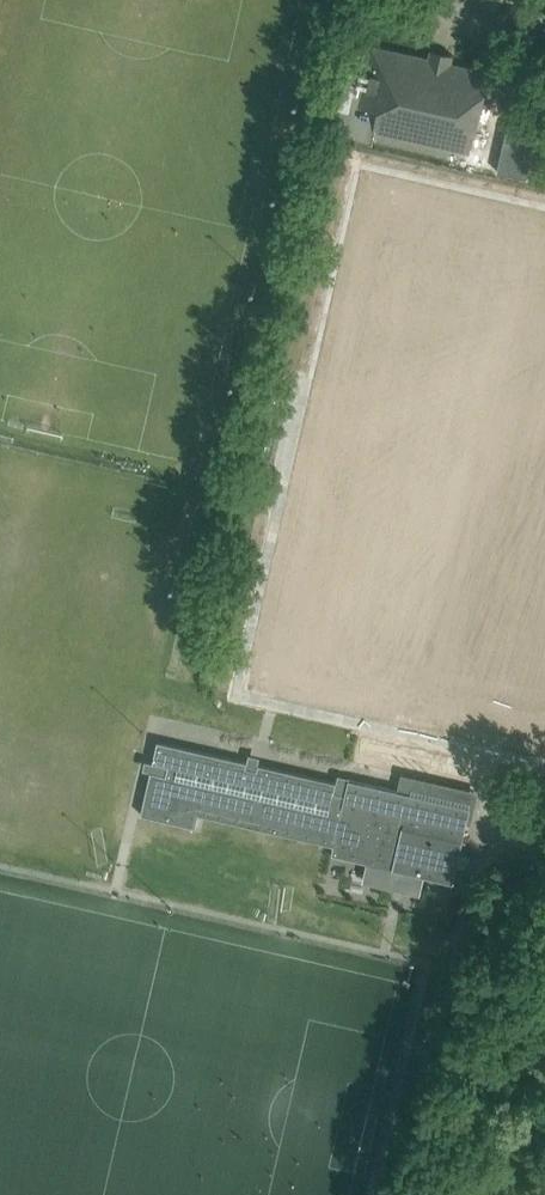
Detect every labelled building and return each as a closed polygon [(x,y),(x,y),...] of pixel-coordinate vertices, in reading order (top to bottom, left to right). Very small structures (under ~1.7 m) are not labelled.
[(376,130),(470,151),(488,73),(372,46),(372,48),(348,42),(328,133),(373,144),(376,130)] [(150,775),(141,814),(195,827),(198,814),(204,815),(205,815),(246,825),(254,826),(334,845),(332,852),(332,854),(453,882),(467,822),(471,823),(479,791),(401,773),(398,789),(349,779),(345,794),(334,792),(336,782),(258,764),(257,770),(246,767),(247,761),(166,743),(157,741),(156,746),(153,762),(169,765),(166,775),(166,778),(150,775)]
